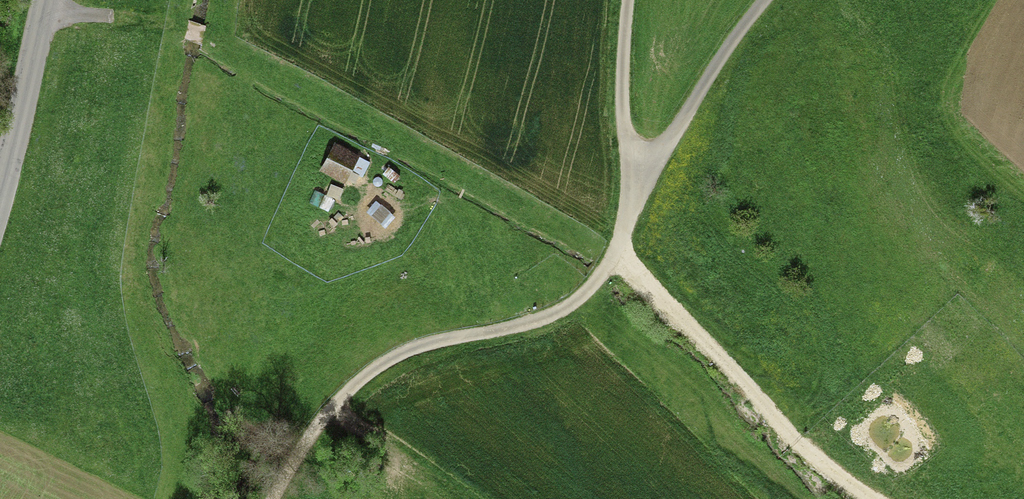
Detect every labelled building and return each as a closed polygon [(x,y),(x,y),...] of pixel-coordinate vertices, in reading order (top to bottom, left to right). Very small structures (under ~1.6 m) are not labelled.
[(363,155),(336,142),(322,170),(349,183),(363,155)]
